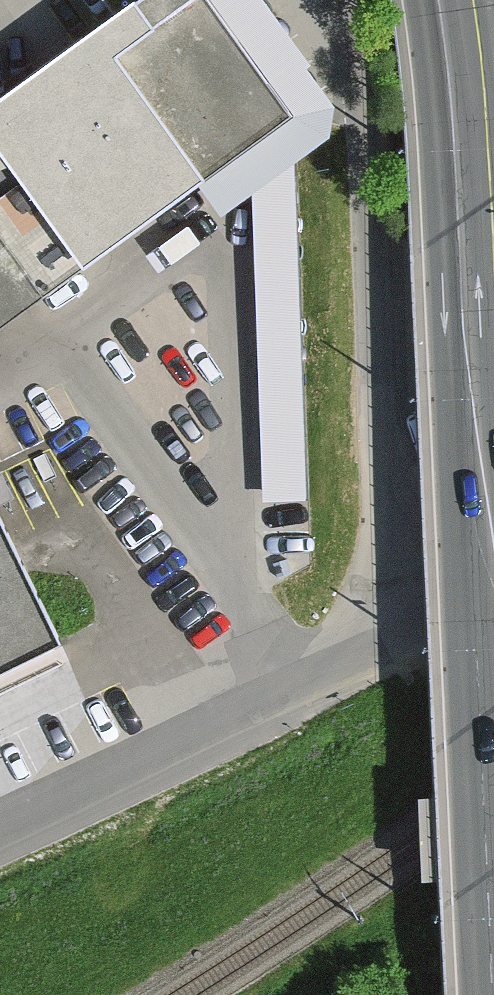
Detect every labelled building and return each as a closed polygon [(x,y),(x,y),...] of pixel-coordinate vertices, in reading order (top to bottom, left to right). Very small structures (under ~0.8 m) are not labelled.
[(0,83),(0,311),(290,96),(218,0),(110,0),(111,1),(0,83)] [(44,628),(0,536),(0,649),(44,628)]
